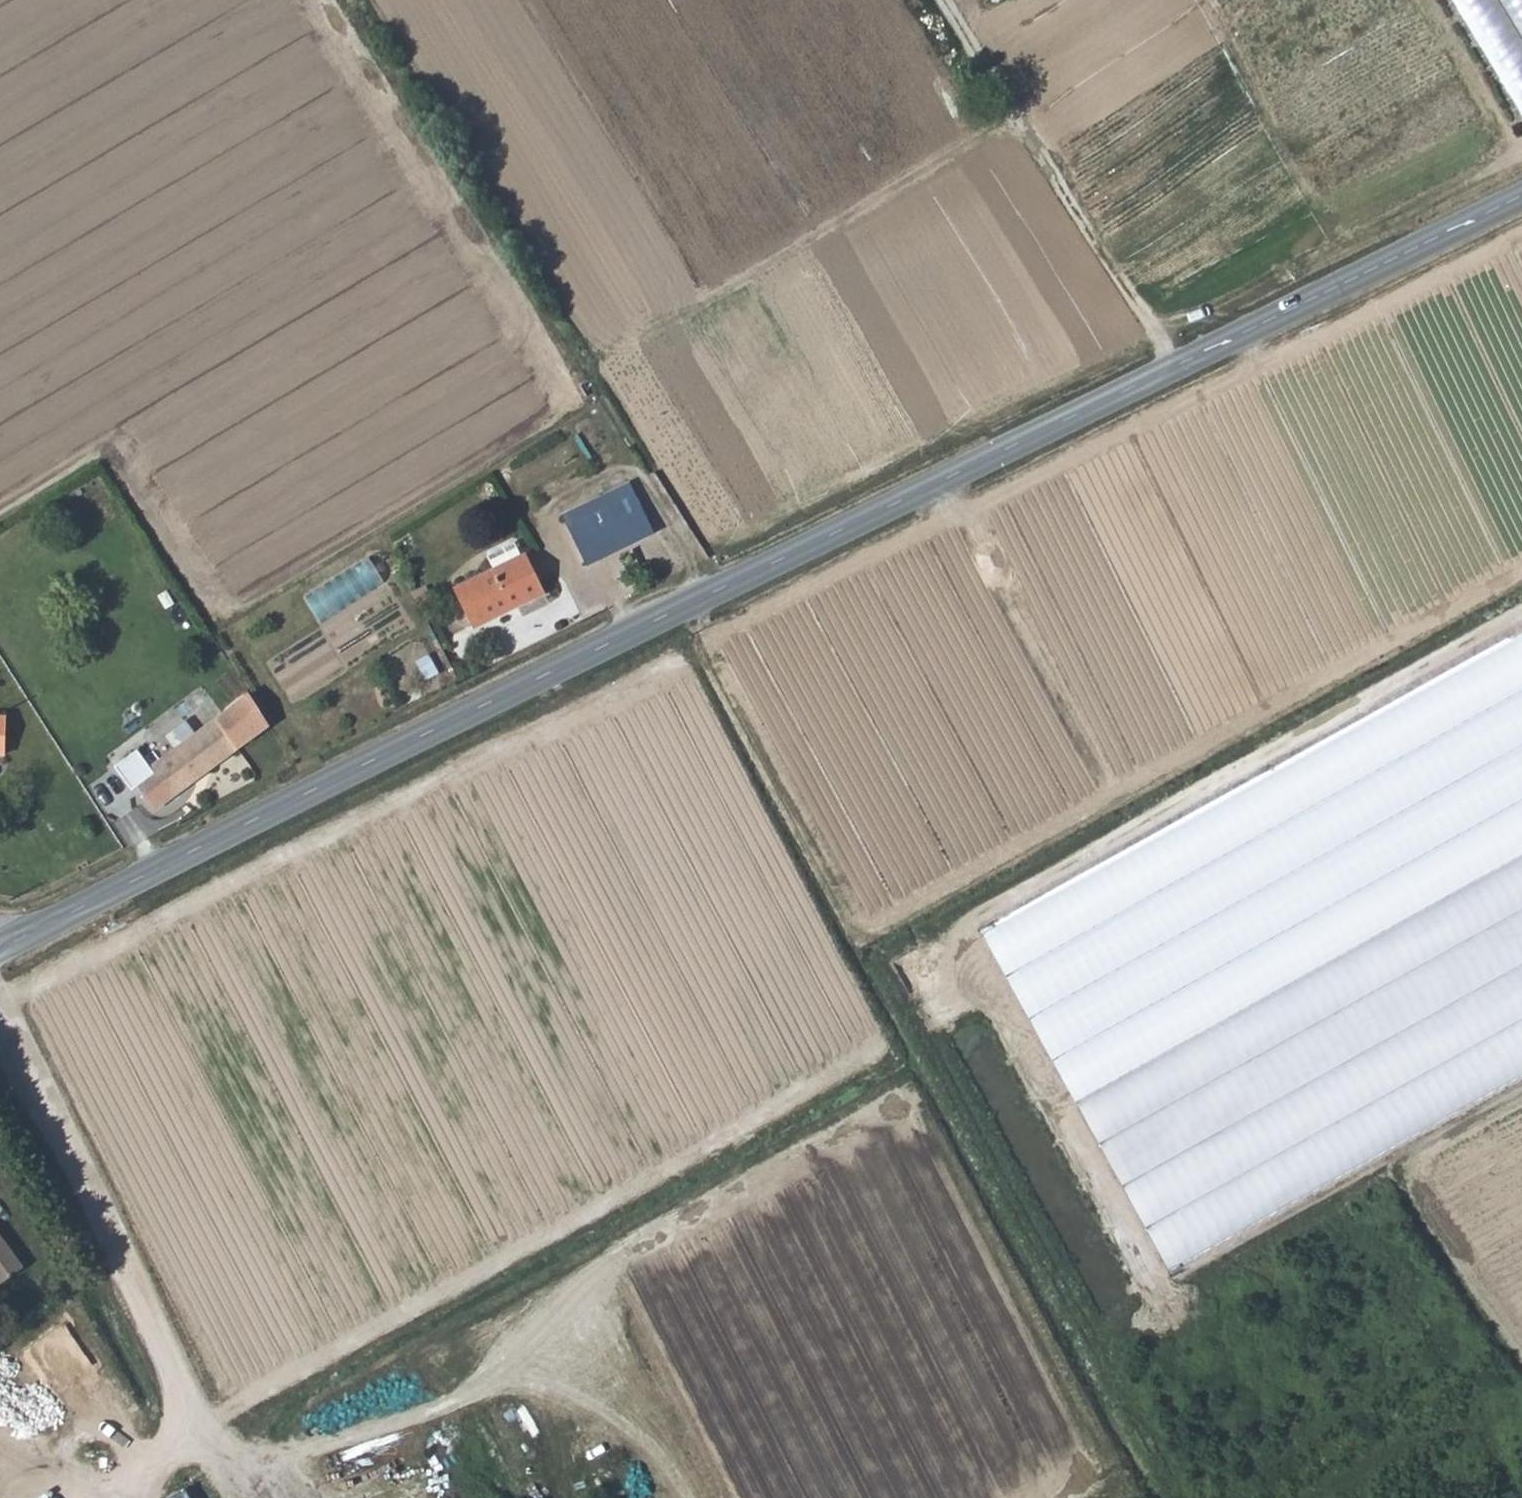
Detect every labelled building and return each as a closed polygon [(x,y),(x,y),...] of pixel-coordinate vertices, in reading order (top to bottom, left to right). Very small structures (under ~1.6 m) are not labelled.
[(1521,113),(1521,0),(1452,0),(1521,113)] [(635,477),(565,511),(587,558),(658,525),(635,477)] [(491,572),(522,557),(514,542),(483,556),(491,572)] [(456,588),(474,626),(542,592),(526,555),(522,557),(491,572),(456,588)] [(311,594),(327,622),(391,585),(375,557),(311,594)] [(974,926),(1167,1285),(1521,1088),(1521,627),(974,926)] [(269,727),(250,695),(147,769),(139,770),(123,782),(133,796),(136,793),(151,812),(269,727)] [(23,1268),(0,1236),(0,1285),(23,1268)] [(192,1488),(174,1497),(197,1497),(192,1488)]
